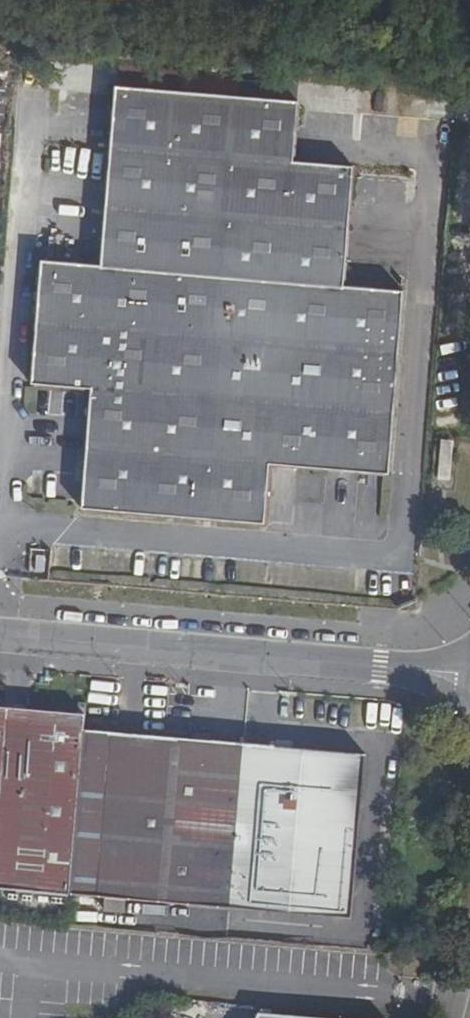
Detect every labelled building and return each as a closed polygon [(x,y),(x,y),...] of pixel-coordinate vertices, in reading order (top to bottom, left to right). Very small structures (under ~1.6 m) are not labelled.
[(45,264),(34,385),(93,392),(83,510),(264,525),(268,466),(390,476),(405,293),(346,288),(354,170),(295,165),(300,104),(117,89),(102,269),(45,264)] [(442,441),(439,480),(451,482),(454,442),(442,441)] [(70,891),(86,703),(77,703),(76,714),(0,708),(0,886),(70,891)] [(212,903),(229,904),(241,742),(86,729),(72,891),(106,894),(105,906),(125,909),(126,896),(185,901),(184,914),(210,916),(212,903)] [(367,753),(241,742),(229,904),(352,913),(367,753)]
